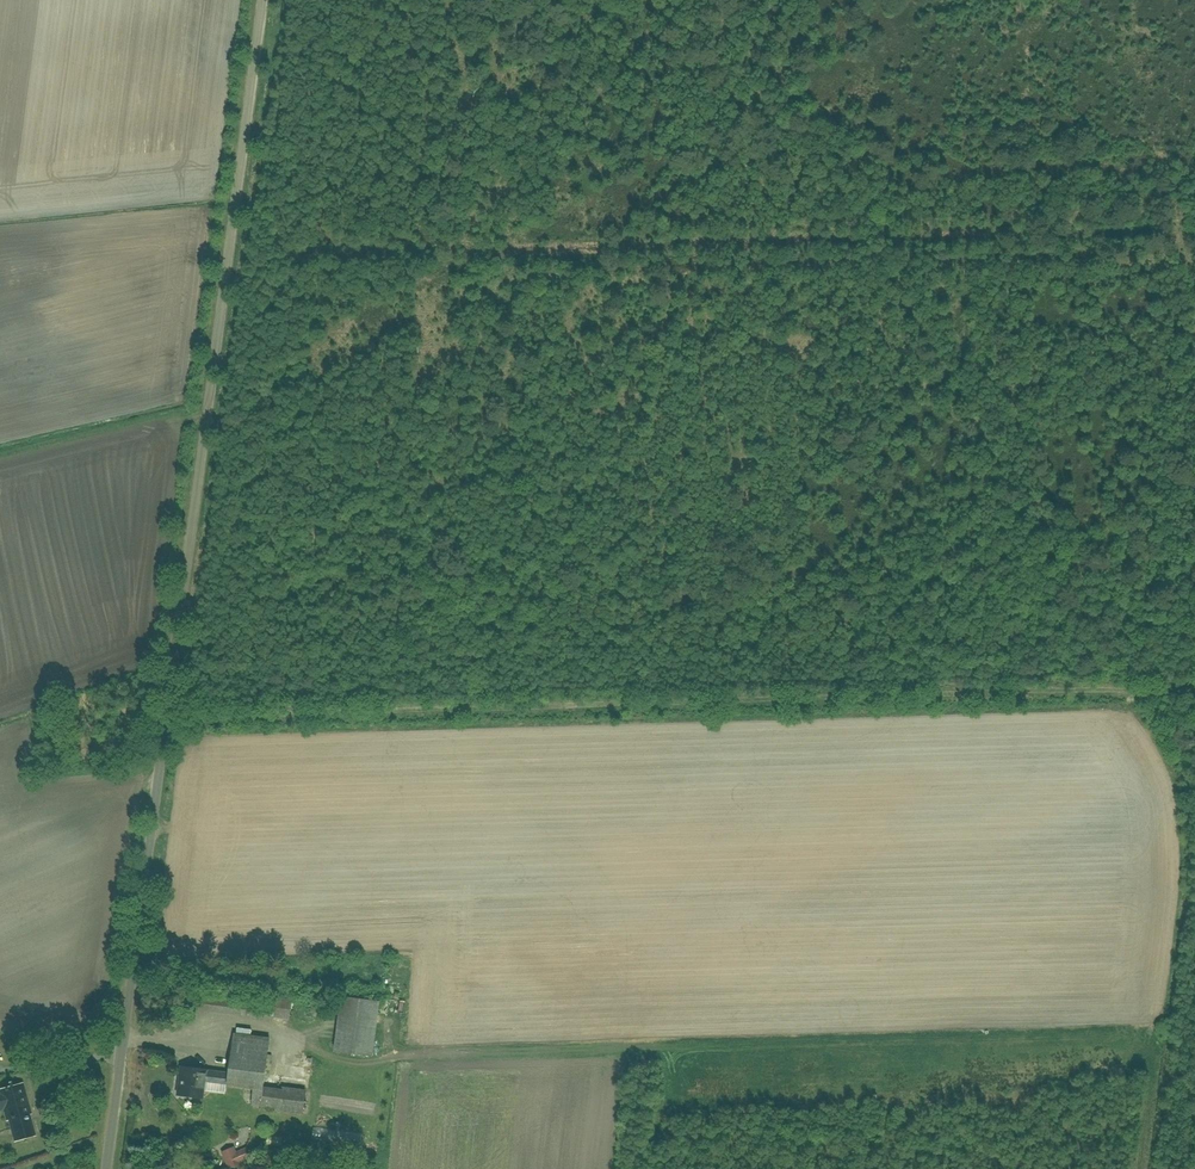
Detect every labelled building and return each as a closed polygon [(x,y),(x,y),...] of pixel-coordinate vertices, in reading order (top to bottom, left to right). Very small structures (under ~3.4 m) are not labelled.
[(275,1000),(273,1020),(290,1022),(292,1002),(275,1000)] [(338,1001),(331,1053),(369,1058),(376,1006),(338,1001)] [(224,1091),(251,1095),(249,1110),(299,1115),(302,1092),(259,1087),(266,1042),(232,1037),(224,1091)] [(224,1075),(205,1074),(206,1072),(178,1070),(175,1099),(204,1101),(204,1095),(222,1096),(224,1075)] [(13,1144),(36,1137),(21,1083),(0,1089),(0,1098),(13,1144)] [(314,1128),(312,1144),(358,1148),(360,1133),(314,1128)] [(243,1135),(243,1144),(282,1148),(283,1139),(243,1135)] [(220,1154),(226,1168),(236,1168),(241,1167),(240,1165),(249,1160),(245,1151),(235,1155),(233,1149),(220,1154)]
